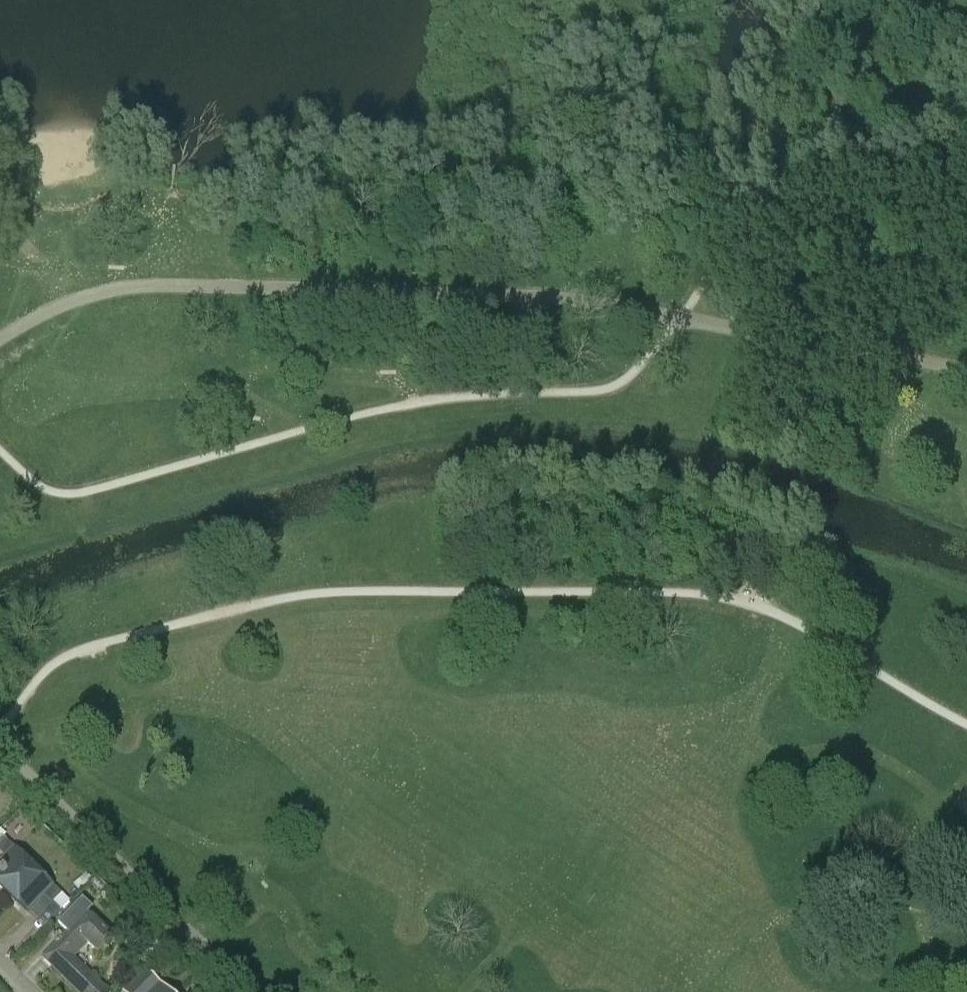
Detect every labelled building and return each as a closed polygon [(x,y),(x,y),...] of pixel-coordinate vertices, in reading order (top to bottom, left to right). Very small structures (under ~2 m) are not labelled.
[(5,857),(0,862),(0,888),(27,914),(45,896),(52,902),(61,893),(4,837),(0,841),(0,852),(5,857)] [(100,983),(73,957),(87,942),(99,954),(115,938),(88,913),(91,910),(80,900),(58,923),(70,935),(66,939),(64,937),(43,958),(78,991),(110,991),(100,983)] [(145,968),(122,991),(169,991),(145,968)]
